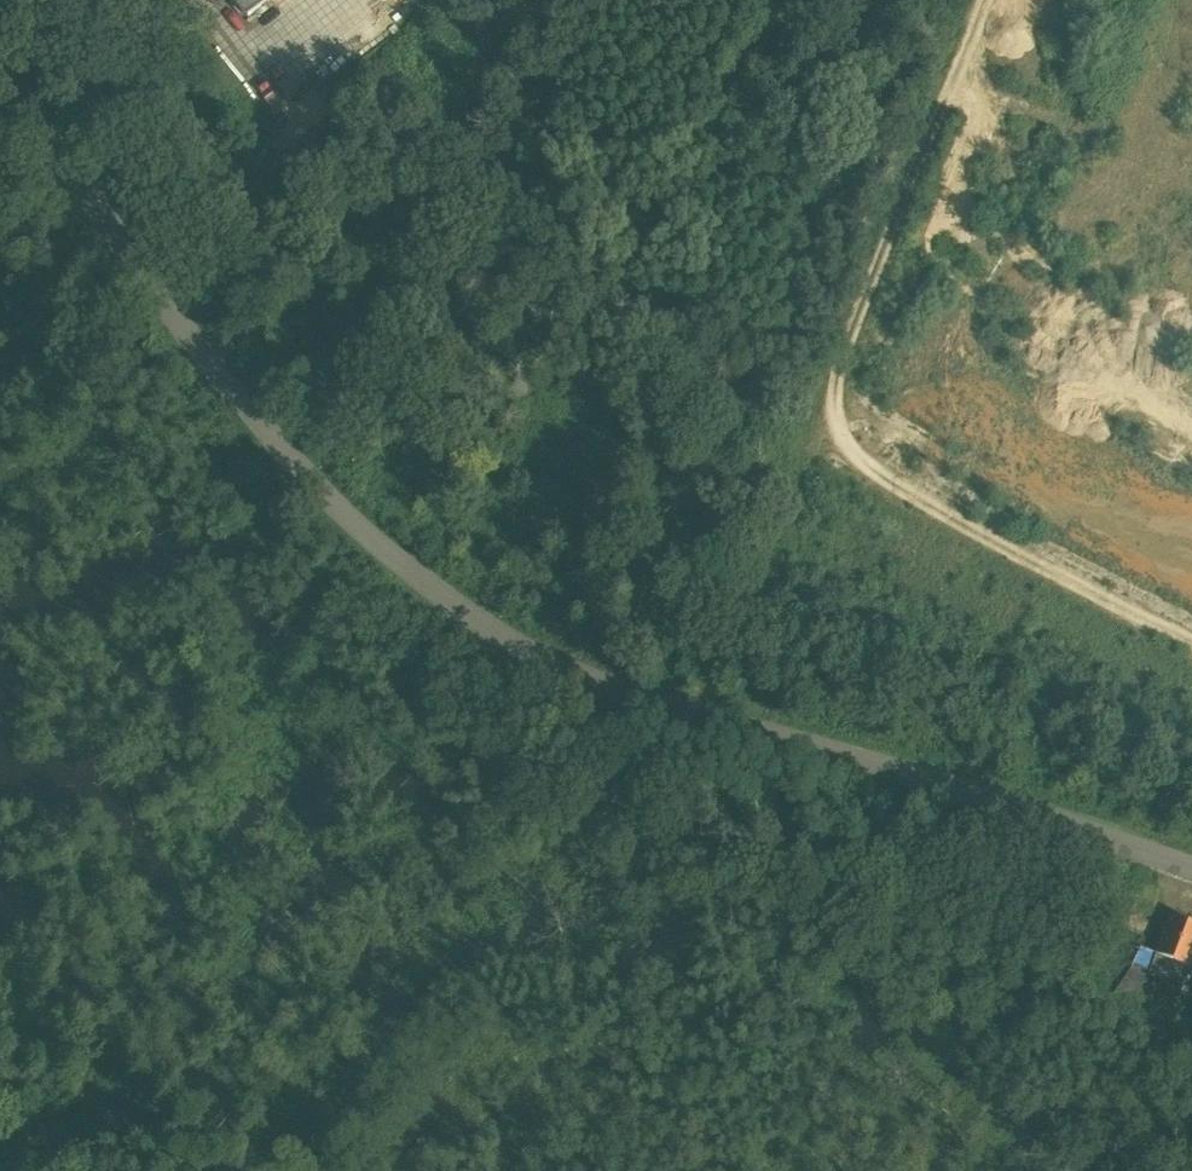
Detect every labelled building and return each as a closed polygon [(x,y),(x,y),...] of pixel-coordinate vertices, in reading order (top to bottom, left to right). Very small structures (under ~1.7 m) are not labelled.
[(246,16),(247,16),(248,17),(270,0),(234,0),(246,16)] [(1171,917),(1156,956),(1189,969),(1191,960),(1191,926),(1171,917)] [(1189,969),(1156,956),(1150,971),(1183,984),(1189,969)]
